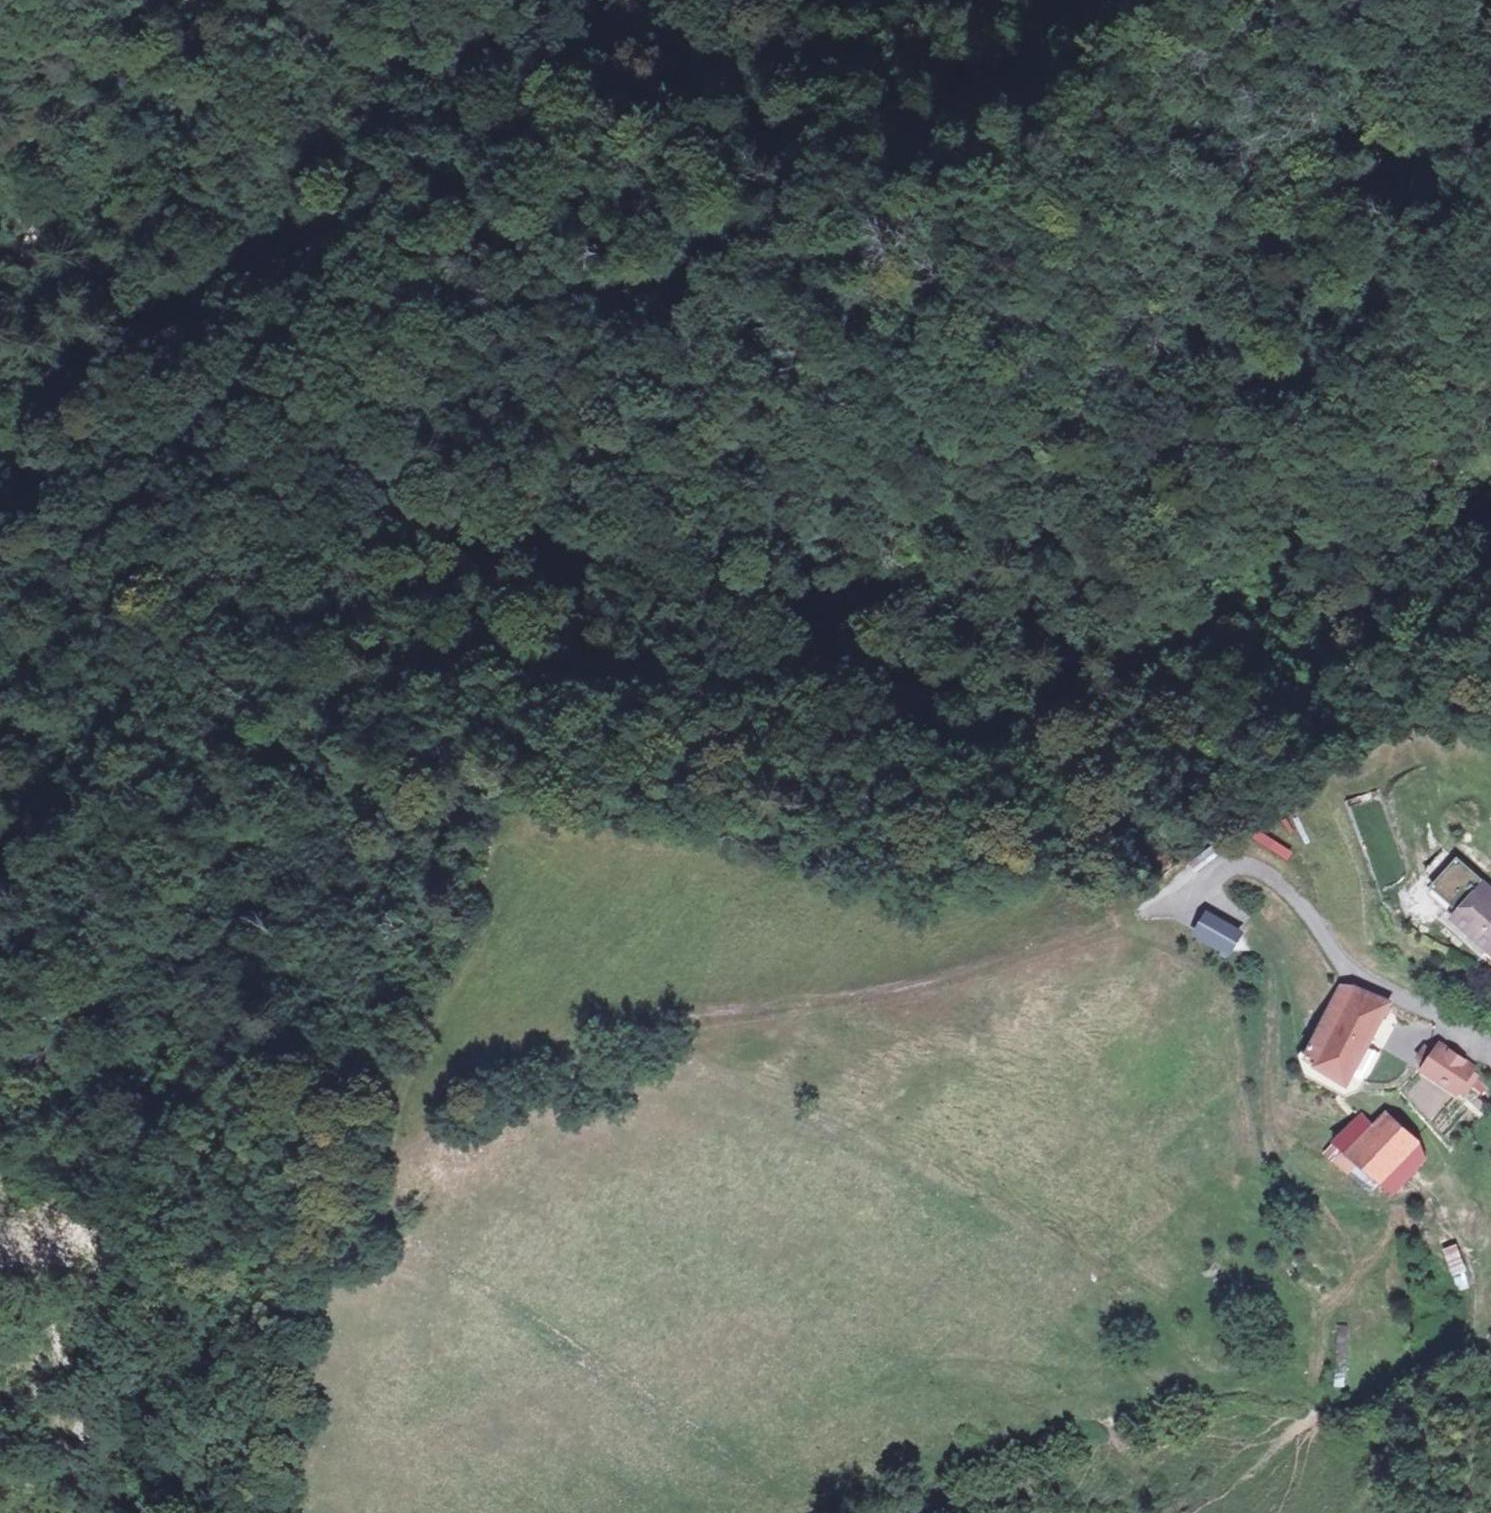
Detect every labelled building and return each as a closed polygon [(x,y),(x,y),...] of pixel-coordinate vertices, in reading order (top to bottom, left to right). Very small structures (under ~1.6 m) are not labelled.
[(1259,827),(1252,836),(1285,860),(1292,851),(1259,827)] [(1455,850),(1419,886),(1490,957),(1490,886),(1455,850)] [(1190,933),(1228,955),(1243,929),(1205,907),(1190,933)] [(1392,1013),(1346,990),(1306,1066),(1351,1090),(1392,1013)] [(1476,1072),(1435,1042),(1416,1066),(1457,1097),(1476,1072)] [(1431,1126),(1455,1102),(1436,1083),(1412,1107),(1431,1126)] [(1422,1145),(1383,1110),(1329,1143),(1387,1184),(1422,1145)] [(1456,1243),(1443,1247),(1455,1286),(1469,1282),(1456,1243)]
